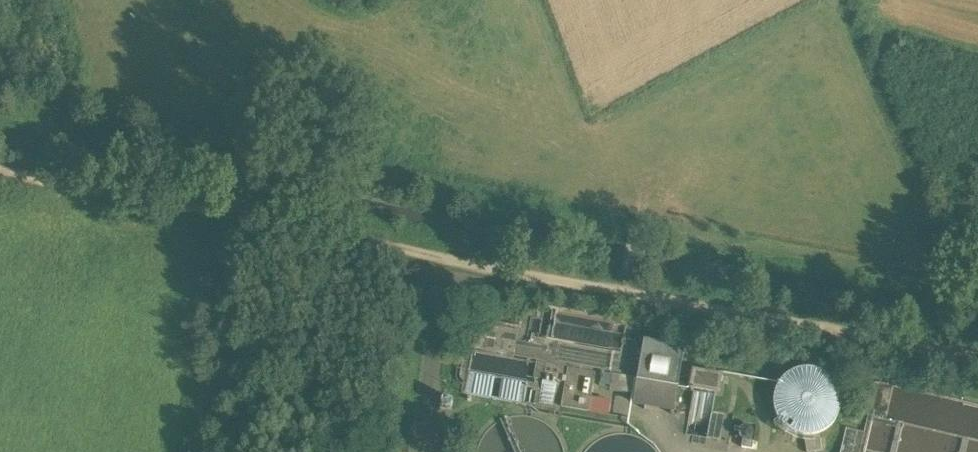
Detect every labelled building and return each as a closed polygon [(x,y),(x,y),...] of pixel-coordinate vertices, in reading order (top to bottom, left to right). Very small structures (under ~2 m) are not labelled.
[(685,347),(643,340),(637,378),(634,395),(633,402),(674,409),(685,347)] [(595,373),(568,368),(561,407),(589,411),(595,373)] [(724,375),(693,371),(690,390),(695,391),(715,394),(721,395),(724,375)] [(637,378),(612,374),(610,389),(616,391),(634,395),(637,378)] [(442,401),(441,403),(442,405),(443,407),(445,408),(447,408),(449,408),(451,407),(453,405),(453,402),(453,400),(451,398),(449,397),(447,397),(445,397),(443,399),(442,401)] [(709,436),(723,439),(727,415),(714,413),(709,436)] [(808,436),(804,436),(806,451),(814,451),(822,451),(819,434),(813,435),(808,436)] [(690,438),(689,446),(705,449),(707,440),(690,438)]
